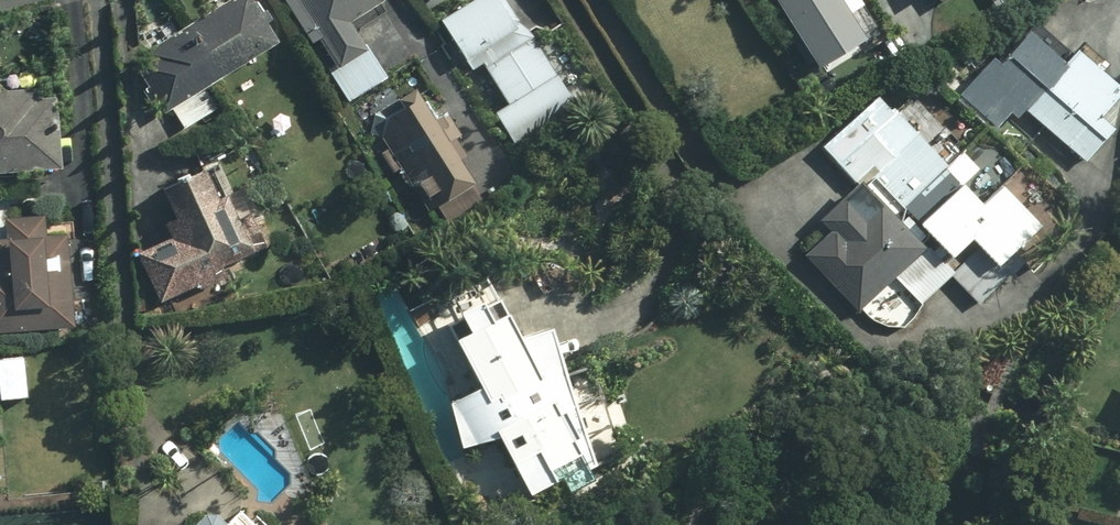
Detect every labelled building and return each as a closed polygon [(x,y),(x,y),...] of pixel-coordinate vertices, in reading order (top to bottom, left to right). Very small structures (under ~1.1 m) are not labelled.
[(258,0),(229,0),(137,58),(169,107),(281,35),(258,0)] [(343,58),(371,40),(354,15),(378,0),(305,0),(343,58)] [(479,50),(511,98),(498,107),(517,137),(575,98),(510,0),(472,0),(447,17),(472,55),(479,50)] [(822,78),(877,46),(850,0),(776,0),(822,78)] [(1104,111),(1119,93),(1119,77),(1083,44),(1071,57),(1035,25),(1005,58),(998,52),(980,72),(981,72),(964,91),(1001,124),(1016,107),(1022,112),(1029,105),(1070,142),(1071,141),(1090,158),(1119,125),(1104,111)] [(372,113),(392,144),(384,150),(396,169),(405,163),(433,206),(481,176),(463,149),(471,144),(447,108),(440,113),(420,82),(372,113)] [(67,161),(60,90),(41,92),(40,84),(0,88),(0,167),(67,161)] [(956,248),(976,230),(1002,256),(1043,217),(1007,180),(988,198),(882,88),(838,130),(956,248)] [(270,234),(260,211),(246,218),(233,190),(224,194),(210,163),(166,183),(181,216),(170,221),(176,234),(142,250),(164,298),(229,268),(225,260),(260,244),(258,240),(270,234)] [(829,216),(838,225),(810,252),(863,307),(930,243),(868,179),(829,216)] [(0,267),(0,327),(78,319),(70,230),(49,232),(47,211),(8,214),(10,236),(0,237),(0,255),(1,267),(0,267)] [(601,463),(558,321),(526,331),(504,291),(449,320),(482,383),(456,396),(468,443),(506,429),(538,489),(571,472),(601,463)] [(219,502),(196,524),(243,524),(219,502)]
